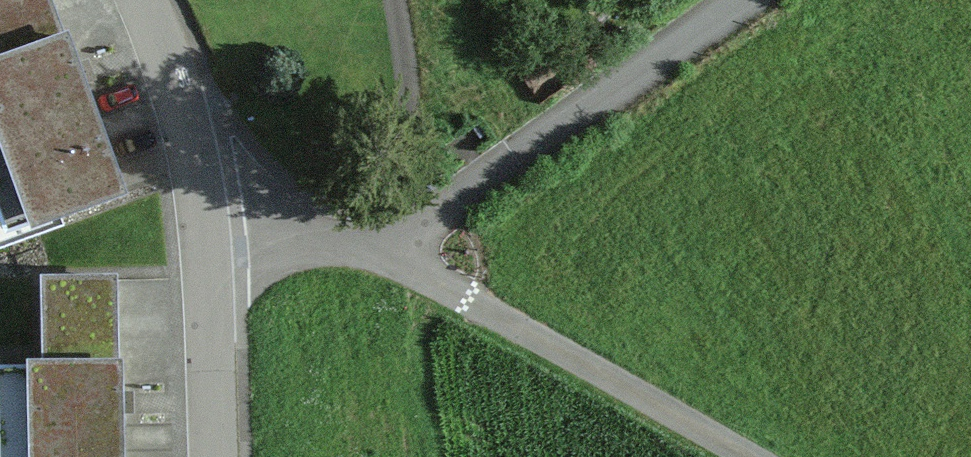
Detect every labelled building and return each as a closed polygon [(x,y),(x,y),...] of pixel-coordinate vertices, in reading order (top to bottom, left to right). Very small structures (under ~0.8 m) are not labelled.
[(0,44),(0,220),(11,252),(153,205),(89,14),(0,44)] [(13,367),(16,456),(164,456),(161,363),(13,367)]
